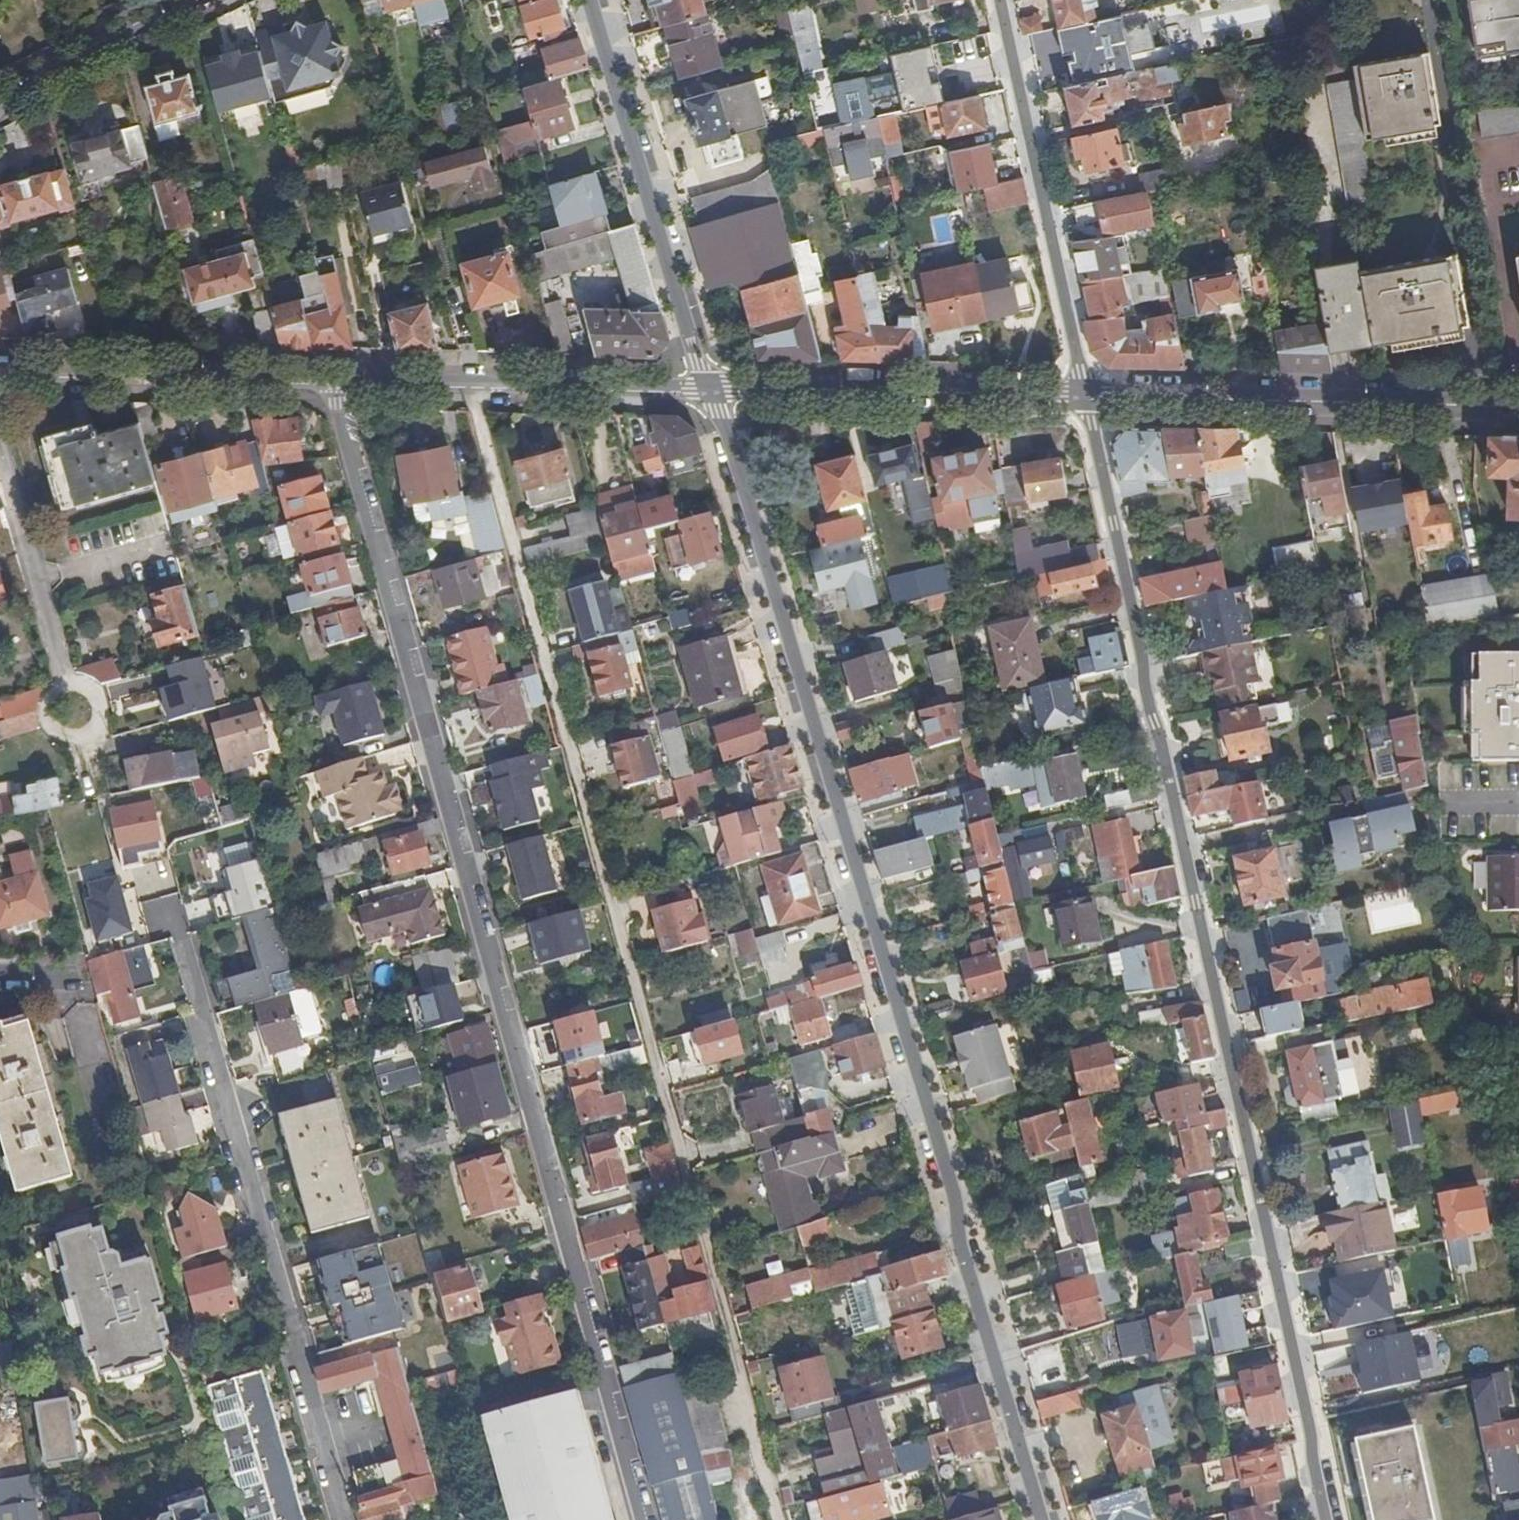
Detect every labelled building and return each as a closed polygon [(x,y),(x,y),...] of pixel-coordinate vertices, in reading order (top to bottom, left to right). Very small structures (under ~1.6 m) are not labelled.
[(371,19),(387,15),(386,11),(383,0),(366,0),(371,19)] [(386,11),(415,2),(414,0),(383,0),(386,11)] [(415,2),(420,21),(449,12),(446,0),(414,0),(415,2)] [(558,0),(532,0),(523,3),(533,37),(544,33),(545,39),(568,32),(558,0)] [(662,26),(665,25),(706,12),(703,0),(654,0),(662,26)] [(918,11),(934,7),(932,0),(916,0),(918,11)] [(1096,18),(1094,6),(1098,5),(1097,0),(1056,0),(1062,26),(1096,18)] [(1478,54),(1518,48),(1518,0),(1470,0),(1478,54)] [(665,25),(680,77),(723,65),(706,12),(665,25)] [(1349,26),(1347,16),(1330,19),(1333,30),(1349,26)] [(1028,33),(1042,30),(1039,21),(1033,17),(1019,19),(1022,35),(1024,34),(1028,33)] [(1056,44),(1052,28),(1042,30),(1028,33),(1032,49),(1056,44)] [(544,49),(552,77),(560,76),(590,67),(580,37),(544,49)] [(1217,52),(1224,51),(1223,41),(1215,42),(1217,52)] [(514,48),(516,57),(527,54),(524,45),(514,48)] [(262,50),(206,65),(207,72),(264,57),(262,50)] [(1429,51),(1355,63),(1358,77),(1366,137),(1384,134),(1384,131),(1441,121),(1429,51)] [(323,52),(285,62),(293,93),(332,83),(323,52)] [(1065,86),(1125,72),(1123,67),(1118,67),(1116,58),(1103,60),(1102,55),(1060,65),(1065,86)] [(264,57),(207,72),(219,113),(275,97),(264,57)] [(1180,79),(1176,61),(1168,63),(1171,81),(1180,79)] [(1065,86),(1073,125),(1106,118),(1104,110),(1119,107),(1119,105),(1124,104),(1124,99),(1132,97),(1129,82),(1157,76),(1158,83),(1171,81),(1168,63),(1125,72),(1065,86)] [(174,69),(158,73),(161,81),(147,85),(161,139),(205,127),(191,74),(177,77),(174,69)] [(980,94),(1000,90),(997,75),(941,88),(943,102),(980,94)] [(552,77),(524,85),(533,119),(496,129),(506,163),(543,153),(539,136),(575,125),(560,76),(552,77)] [(769,76),(757,79),(762,97),(773,94),(769,76)] [(835,83),(844,124),(874,118),(865,76),(835,83)] [(1328,82),(1351,208),(1377,204),(1366,137),(1358,77),(1328,82)] [(762,97),(757,79),(756,78),(687,97),(692,115),(688,119),(691,127),(695,129),(699,143),(707,142),(713,164),(744,156),(738,134),(770,125),(762,97)] [(987,127),(980,94),(943,102),(942,103),(947,135),(987,127)] [(465,99),(443,105),(450,135),(473,129),(465,99)] [(1227,104),(1226,103),(1226,101),(1186,110),(1186,112),(1186,113),(1227,104)] [(1229,117),(1227,104),(1186,113),(1188,123),(1181,125),(1185,141),(1226,133),(1223,118),(1229,117)] [(432,108),(441,141),(451,138),(450,135),(443,105),(432,108)] [(1480,111),(1483,137),(1518,132),(1518,105),(1480,111)] [(897,124),(895,113),(878,117),(881,129),(897,124)] [(844,124),(824,130),(827,141),(828,146),(874,135),(877,151),(885,149),(881,129),(878,117),(874,118),(844,124)] [(149,157),(139,125),(75,142),(84,179),(133,166),(132,162),(149,157)] [(1116,126),(1073,136),(1078,156),(1084,155),(1088,170),(1130,160),(1126,142),(1119,143),(1116,126)] [(824,130),(818,131),(795,136),(798,148),(827,141),(824,130)] [(998,182),(989,141),(953,148),(962,190),(993,183),(998,182)] [(297,143),(288,146),(295,171),(300,170),(296,157),(300,155),(297,143)] [(486,145),(426,162),(432,186),(474,175),(478,190),(497,185),(486,145)] [(543,153),(506,163),(517,203),(523,226),(548,219),(549,216),(546,202),(543,200),(535,202),(528,180),(549,175),(543,153)] [(300,170),(295,171),(294,172),(298,185),(328,177),(331,189),(346,184),(343,171),(344,171),(341,158),(300,170)] [(626,190),(619,165),(567,179),(572,198),(598,191),(599,197),(626,190)] [(0,185),(0,222),(76,201),(66,167),(0,185)] [(692,196),(700,223),(780,202),(771,167),(751,180),(692,196)] [(1149,191),(1175,185),(1171,168),(1141,175),(1144,191),(1149,191)] [(185,173),(155,180),(162,205),(187,199),(209,193),(207,182),(189,187),(185,173)] [(902,175),(891,177),(895,199),(906,197),(902,175)] [(1028,194),(1024,176),(998,182),(993,183),(997,201),(1028,194)] [(403,183),(364,194),(375,235),(414,223),(403,183)] [(1107,231),(1155,221),(1149,191),(1144,191),(1074,207),(1077,222),(1104,217),(1107,231)] [(187,199),(162,205),(168,227),(179,223),(190,221),(193,220),(187,199)] [(700,223),(688,226),(707,289),(732,282),(742,289),(759,358),(821,358),(804,294),(791,243),(780,202),(700,223)] [(190,221),(179,223),(180,229),(191,226),(190,221)] [(670,337),(636,223),(530,253),(538,280),(618,257),(633,309),(584,307),(597,354),(657,354),(670,337)] [(975,258),(970,232),(963,234),(968,259),(975,258)] [(1083,279),(1084,279),(1121,274),(1132,273),(1123,234),(1075,240),(1083,279)] [(807,238),(791,243),(804,294),(820,290),(817,275),(821,273),(816,251),(810,253),(807,238)] [(188,269),(196,302),(198,301),(201,312),(238,301),(236,291),(256,284),(255,279),(265,276),(255,239),(220,249),(223,260),(188,269)] [(495,247),(497,253),(508,250),(511,259),(518,257),(513,243),(495,247)] [(508,250),(497,253),(465,262),(476,305),(520,293),(511,259),(508,250)] [(1045,276),(1041,253),(1032,255),(1038,277),(1045,276)] [(335,254),(317,259),(326,292),(330,306),(305,313),(314,346),(354,347),(335,254)] [(1373,338),(1375,344),(1390,341),(1390,338),(1470,326),(1457,255),(1362,270),(1373,338)] [(980,284),(987,316),(1034,306),(1029,280),(1013,283),(1008,257),(976,263),(980,284)] [(18,294),(16,285),(10,264),(8,258),(0,260),(0,263),(10,296),(18,294)] [(1207,263),(1208,273),(1223,270),(1221,261),(1218,258),(1208,260),(1207,263)] [(1258,292),(1269,290),(1263,261),(1255,262),(1257,275),(1254,275),(1258,292)] [(1373,338),(1362,270),(1360,261),(1314,271),(1320,303),(1322,314),(1323,322),(1325,322),(1329,347),(1373,338)] [(11,302),(10,296),(0,263),(0,305),(11,302)] [(924,269),(910,271),(917,304),(929,302),(929,300),(955,295),(954,289),(980,284),(976,263),(926,274),(924,269)] [(1223,270),(1208,273),(1175,280),(1182,315),(1223,307),(1222,303),(1245,298),(1239,267),(1223,270)] [(18,294),(31,339),(54,340),(52,330),(57,329),(52,314),(55,308),(78,302),(69,268),(16,285),(18,294)] [(180,271),(189,304),(196,302),(188,269),(180,271)] [(1163,297),(1170,295),(1165,269),(1132,273),(1138,302),(1163,297)] [(873,271),(857,274),(878,359),(878,360),(913,361),(914,315),(898,314),(899,325),(885,324),(873,271)] [(878,359),(857,274),(836,279),(849,331),(837,334),(843,359),(878,359)] [(1084,279),(1092,318),(1123,314),(1122,305),(1128,304),(1121,274),(1084,279)] [(935,327),(987,316),(980,284),(954,289),(955,295),(929,300),(929,302),(935,327)] [(248,295),(262,345),(284,346),(274,308),(268,287),(250,292),(248,295)] [(274,308),(284,346),(314,346),(305,313),(330,306),(326,292),(274,308)] [(1166,314),(1174,313),(1170,295),(1163,297),(1166,314)] [(557,352),(577,353),(561,297),(544,302),(557,352)] [(429,302),(393,311),(391,312),(398,348),(440,349),(429,302)] [(1314,315),(1322,314),(1320,303),(1311,305),(1314,315)] [(1110,365),(1185,367),(1174,313),(1166,314),(1143,319),(1145,327),(1149,327),(1151,336),(1128,336),(1123,314),(1092,318),(1085,319),(1091,350),(1110,365)] [(920,315),(914,315),(913,361),(929,361),(920,315)] [(1284,369),(1332,370),(1329,352),(1330,352),(1329,347),(1325,322),(1323,322),(1276,329),(1275,330),(1284,369)] [(151,401),(136,401),(141,420),(145,433),(159,428),(151,401)] [(658,439),(634,447),(638,461),(645,459),(662,454),(664,460),(703,450),(697,429),(679,414),(651,414),(658,439)] [(253,420),(258,439),(264,465),(302,460),(298,417),(273,419),(271,415),(253,420)] [(145,433),(141,420),(101,433),(99,428),(96,429),(94,421),(46,436),(64,506),(158,480),(145,433)] [(940,448),(935,420),(917,420),(923,451),(940,448)] [(1206,470),(1199,427),(1127,425),(1112,441),(1124,493),(1149,487),(1146,478),(1173,480),(1173,474),(1206,470)] [(1247,477),(1238,428),(1199,427),(1206,470),(1210,490),(1211,496),(1233,493),(1232,490),(1231,480),(1247,477)] [(1492,435),(1490,472),(1512,473),(1510,514),(1518,514),(1518,435),(1492,435)] [(246,441),(205,453),(216,496),(218,501),(236,496),(234,490),(258,483),(260,492),(271,490),(269,480),(264,465),(258,439),(247,443),(246,441)] [(920,472),(914,443),(871,454),(878,483),(889,480),(892,493),(906,490),(903,477),(920,472)] [(505,549),(490,490),(465,497),(463,491),(458,492),(449,446),(401,455),(404,479),(407,493),(402,494),(403,501),(409,500),(409,502),(414,501),(419,522),(432,519),(433,521),(447,518),(456,516),(469,514),(480,555),(483,555),(505,549)] [(563,448),(520,460),(533,506),(576,494),(563,448)] [(1008,493),(1004,469),(993,470),(989,448),(963,453),(976,523),(1002,517),(998,495),(1008,493)] [(216,496),(205,453),(159,466),(171,508),(172,508),(216,496)] [(868,498),(857,453),(819,463),(829,508),(840,505),(868,498)] [(976,523),(963,453),(936,457),(944,499),(932,500),(937,524),(937,527),(953,524),(954,527),(976,523)] [(647,470),(665,465),(664,460),(662,454),(645,459),(647,470)] [(1348,456),(1363,544),(1374,542),(1370,519),(1377,518),(1366,454),(1348,456)] [(343,470),(339,455),(302,460),(264,465),(269,480),(343,470)] [(1063,458),(1004,466),(1004,469),(1008,493),(1009,499),(1029,497),(1029,498),(1069,492),(1063,458)] [(1340,458),(1302,465),(1309,502),(1321,499),(1323,494),(1345,489),(1340,458)] [(937,524),(932,500),(927,476),(921,478),(922,482),(915,484),(920,511),(922,511),(925,526),(937,524)] [(290,521),(329,510),(321,478),(281,489),(290,521)] [(407,493),(404,479),(399,480),(402,494),(407,493)] [(1214,515),(1211,496),(1210,490),(1198,492),(1203,517),(1214,515)] [(1425,491),(1404,495),(1413,543),(1453,536),(1447,504),(1429,508),(1425,491)] [(654,493),(637,498),(640,508),(642,508),(647,531),(681,522),(674,498),(657,503),(654,493)] [(216,496),(172,508),(174,520),(219,507),(218,501),(216,496)] [(844,518),(872,510),(868,498),(840,505),(844,518)] [(630,500),(601,510),(610,544),(614,561),(651,550),(647,531),(642,508),(640,508),(633,510),(630,500)] [(601,510),(600,506),(569,514),(575,536),(525,550),(529,566),(610,544),(601,510)] [(5,508),(0,509),(0,529),(11,526),(5,508)] [(826,545),(878,532),(872,510),(844,518),(821,525),(826,545)] [(332,514),(293,526),(300,556),(341,544),(332,514)] [(711,514),(681,522),(683,534),(667,539),(676,569),(724,557),(711,514)] [(525,515),(516,517),(519,528),(528,526),(525,515)] [(1220,544),(1214,515),(1203,517),(1187,520),(1192,549),(1208,546),(1220,544)] [(456,516),(447,518),(448,524),(458,522),(456,516)] [(1028,527),(1014,529),(1021,577),(1038,573),(1051,570),(1103,558),(1099,543),(1071,550),(1069,541),(1032,550),(1028,527)] [(1321,568),(1316,541),(1277,549),(1282,577),(1321,568)] [(1221,551),(1220,544),(1208,546),(1209,553),(1221,551)] [(651,550),(614,561),(622,587),(659,577),(651,550)] [(1223,559),(1221,551),(1209,553),(1211,561),(1223,559)] [(288,598),(292,613),(317,607),(349,598),(355,596),(343,555),(303,565),(311,592),(288,598)] [(484,560),(483,555),(480,555),(435,568),(446,606),(500,591),(493,564),(478,568),(477,563),(484,560)] [(1111,574),(1107,557),(1103,558),(1051,570),(1055,585),(1050,585),(1051,593),(1098,583),(1097,577),(1111,574)] [(1223,563),(1143,579),(1148,605),(1192,596),(1228,589),(1223,563)] [(950,593),(945,566),(890,578),(894,598),(896,606),(929,598),(947,595),(950,593)] [(1428,630),(1500,617),(1493,577),(1421,588),(1428,630)] [(163,647),(201,635),(186,579),(154,589),(163,622),(157,624),(163,647)] [(572,591),(586,644),(633,631),(633,628),(627,606),(614,609),(607,581),(572,591)] [(1241,604),(1237,587),(1228,589),(1192,596),(1196,615),(1202,614),(1206,629),(1200,631),(1205,653),(1250,643),(1251,643),(1248,626),(1252,625),(1247,602),(1241,604)] [(1362,610),(1366,609),(1364,594),(1347,597),(1349,612),(1362,610)] [(949,606),(947,595),(929,598),(932,610),(949,606)] [(360,616),(355,596),(349,598),(354,618),(360,616)] [(349,598),(317,607),(328,647),(341,644),(345,659),(371,652),(360,616),(354,618),(349,598)] [(896,606),(894,598),(870,605),(874,623),(899,616),(896,606)] [(849,610),(808,622),(821,669),(829,667),(845,662),(887,650),(906,644),(903,628),(866,639),(867,647),(860,648),(849,610)] [(994,629),(1007,693),(1027,688),(1046,684),(1040,656),(1035,657),(1028,621),(994,629)] [(497,665),(487,627),(450,637),(465,695),(479,691),(507,683),(502,664),(497,665)] [(586,644),(576,647),(580,662),(591,659),(601,696),(614,692),(634,686),(625,653),(639,649),(634,627),(633,628),(633,631),(586,644)] [(246,646),(256,644),(253,628),(242,632),(246,646)] [(1077,671),(1078,676),(1130,664),(1124,632),(1091,640),(1097,667),(1077,671)] [(736,638),(729,640),(744,695),(751,693),(736,638)] [(744,695),(729,640),(684,652),(699,707),(744,695)] [(1222,707),(1259,699),(1255,684),(1259,682),(1250,643),(1205,653),(1208,672),(1213,670),(1215,678),(1222,707)] [(965,689),(957,649),(931,656),(940,696),(965,689)] [(898,688),(887,650),(845,662),(857,700),(898,688)] [(1481,655),(1481,682),(1474,683),(1474,733),(1482,733),(1482,762),(1518,761),(1518,655),(1481,655)] [(96,676),(103,682),(123,677),(116,660),(78,671),(82,671),(88,673),(96,676)] [(540,675),(537,665),(525,668),(526,672),(517,674),(518,680),(526,678),(540,675)] [(829,667),(821,669),(824,675),(830,673),(829,667)] [(534,708),(547,704),(540,675),(526,678),(534,708)] [(1046,684),(1027,688),(1038,737),(1090,725),(1084,701),(1079,702),(1074,677),(1046,684)] [(517,680),(507,683),(479,691),(489,732),(528,722),(517,680)] [(113,723),(115,735),(220,707),(222,707),(216,685),(174,695),(175,701),(167,703),(156,705),(156,707),(114,718),(111,718),(113,723)] [(634,686),(614,692),(615,699),(636,693),(634,686)] [(41,697),(46,688),(3,700),(4,705),(8,718),(39,709),(39,703),(41,697)] [(217,740),(217,742),(225,773),(255,765),(253,753),(271,749),(261,714),(275,710),(275,709),(270,694),(222,707),(220,707),(224,724),(228,738),(217,740)] [(382,694),(347,704),(358,743),(393,733),(382,694)] [(974,734),(967,702),(953,706),(952,704),(923,713),(932,746),(964,737),(974,734)] [(1283,725),(1279,705),(1224,716),(1233,759),(1270,752),(1266,728),(1283,725)] [(39,709),(8,718),(0,721),(0,722),(4,736),(41,726),(39,720),(39,709)] [(679,728),(681,727),(678,713),(658,718),(662,733),(679,728)] [(1414,788),(1428,784),(1417,715),(1392,720),(1396,739),(1385,741),(1386,746),(1372,749),(1378,779),(1403,774),(1405,790),(1414,788)] [(865,717),(839,725),(842,738),(868,730),(865,717)] [(755,718),(716,730),(726,761),(764,749),(764,746),(767,743),(764,733),(760,732),(755,718)] [(644,720),(611,730),(616,746),(613,747),(625,788),(661,778),(651,737),(649,737),(644,720)] [(217,735),(217,740),(228,738),(224,724),(213,727),(215,736),(217,735)] [(693,776),(679,728),(662,733),(675,781),(689,778),(693,776)] [(982,767),(974,734),(964,737),(975,782),(985,779),(982,767)] [(1077,745),(1040,754),(1042,761),(1077,753),(1077,745)] [(803,785),(791,746),(748,759),(759,798),(803,785)] [(550,767),(546,751),(493,765),(497,780),(492,782),(505,830),(541,821),(533,790),(546,786),(541,770),(550,767)] [(1088,797),(1077,753),(1042,761),(1036,762),(1045,806),(1088,797)] [(129,761),(134,791),(191,781),(188,765),(182,766),(180,757),(175,758),(174,754),(129,761)] [(1026,757),(982,767),(985,779),(986,781),(1011,775),(1010,772),(1028,767),(1026,757)] [(363,758),(317,773),(325,799),(337,795),(348,830),(396,815),(395,812),(404,810),(396,786),(390,788),(382,790),(377,774),(368,777),(363,758)] [(891,759),(852,770),(861,802),(915,786),(910,765),(894,769),(891,759)] [(715,769),(693,776),(689,778),(692,788),(718,779),(715,769)] [(382,790),(390,788),(385,772),(377,774),(382,790)] [(1186,780),(1190,797),(1221,789),(1218,773),(1186,780)] [(64,803),(58,776),(39,779),(40,789),(0,796),(0,814),(29,809),(45,806),(64,803)] [(211,777),(197,780),(203,805),(211,805),(212,812),(220,810),(211,777)] [(689,778),(675,781),(681,803),(695,800),(692,788),(689,778)] [(985,779),(975,782),(952,789),(954,798),(966,794),(969,804),(943,811),(948,831),(972,825),(995,819),(986,781),(985,779)] [(1159,797),(1155,781),(1130,788),(1130,790),(1107,796),(1110,808),(1159,797)] [(1235,828),(1256,823),(1248,784),(1221,789),(1190,797),(1194,817),(1231,809),(1235,828)] [(1338,805),(1365,799),(1362,785),(1336,791),(1338,805)] [(1425,843),(1414,788),(1405,790),(1365,799),(1368,815),(1331,822),(1335,842),(1333,846),(1339,873),(1360,868),(1362,856),(1425,843)] [(785,811),(782,802),(722,819),(728,840),(720,854),(724,869),(736,865),(781,852),(775,829),(785,811)] [(155,804),(115,812),(121,848),(163,841),(155,804)] [(675,805),(662,808),(665,818),(678,814),(675,805)] [(47,816),(45,806),(29,809),(30,818),(47,816)] [(442,834),(438,819),(316,856),(322,878),(334,874),(331,863),(380,849),(385,845),(394,876),(429,864),(421,835),(432,831),(439,834),(442,834)] [(1002,849),(999,833),(995,819),(972,825),(981,859),(969,861),(970,870),(1005,860),(1002,849)] [(1099,851),(1105,881),(1126,877),(1140,873),(1128,820),(1095,827),(1100,850),(1099,851)] [(927,837),(937,834),(944,832),(941,824),(918,830),(921,839),(927,837)] [(1026,844),(1022,828),(999,833),(1002,849),(1006,848),(1020,845),(1026,844)] [(558,891),(543,836),(509,845),(524,901),(558,891)] [(876,852),(883,879),(935,865),(927,837),(921,839),(876,852)] [(1032,896),(1020,845),(1006,848),(1017,899),(1032,896)] [(1286,896),(1277,848),(1236,858),(1246,905),(1286,896)] [(0,926),(17,921),(20,933),(36,928),(34,917),(31,908),(48,903),(33,849),(12,855),(15,868),(8,870),(10,879),(6,880),(2,866),(0,866),(0,924),(0,926)] [(217,925),(240,919),(221,849),(197,855),(217,926),(217,925)] [(164,856),(147,861),(152,879),(169,875),(169,873),(182,870),(179,855),(165,858),(164,856)] [(797,856),(762,866),(777,923),(818,911),(812,886),(806,888),(797,856)] [(1489,857),(1490,912),(1518,911),(1518,856),(1489,857)] [(1005,860),(970,870),(969,871),(970,880),(986,877),(992,903),(984,905),(983,903),(971,907),(972,914),(985,911),(992,909),(1015,902),(1005,860)] [(1180,898),(1174,866),(1140,873),(1126,877),(1132,905),(1148,902),(1148,905),(1180,898)] [(334,874),(322,878),(329,903),(341,900),(334,874)] [(426,889),(422,877),(374,891),(377,905),(366,907),(359,910),(370,944),(393,936),(391,929),(406,925),(408,933),(411,945),(444,936),(438,914),(433,915),(430,904),(435,903),(431,889),(426,889)] [(1061,890),(1074,887),(1071,877),(1059,880),(1061,890)] [(130,883),(107,891),(120,940),(144,933),(130,883)] [(374,891),(364,894),(366,907),(377,905),(374,891)] [(1386,911),(1382,892),(1358,897),(1361,916),(1386,911)] [(1100,939),(1091,898),(1056,906),(1066,947),(1100,939)] [(656,910),(667,952),(703,943),(692,900),(656,910)] [(1025,945),(1015,902),(992,909),(999,937),(973,945),(976,958),(997,953),(1010,949),(1025,945)] [(31,908),(34,917),(50,912),(48,903),(31,908)] [(602,913),(600,905),(583,909),(585,915),(592,913),(592,915),(602,913)] [(279,917),(277,908),(240,919),(217,925),(224,950),(252,943),(259,969),(209,983),(218,1014),(256,1003),(290,993),(299,990),(279,917)] [(590,950),(578,911),(531,923),(542,963),(590,950)] [(985,915),(985,911),(972,914),(964,917),(965,922),(970,924),(983,920),(985,915)] [(391,929),(393,936),(408,933),(406,925),(391,929)] [(755,938),(753,929),(730,935),(734,946),(740,945),(743,956),(745,955),(759,952),(755,938)] [(787,951),(782,931),(755,938),(759,952),(761,958),(787,951)] [(109,955),(122,951),(119,939),(105,943),(109,955)] [(1177,987),(1167,940),(1112,952),(1117,973),(1123,972),(1128,995),(1177,987)] [(1335,995),(1341,994),(1326,984),(1317,942),(1276,951),(1279,966),(1274,967),(1278,989),(1284,988),(1287,1005),(1291,1004),(1301,1001),(1335,995)] [(1031,971),(1025,945),(1010,949),(1016,975),(1031,971)] [(457,983),(448,948),(414,957),(425,993),(434,990),(457,983)] [(109,955),(105,956),(110,975),(101,978),(107,998),(110,997),(117,1023),(141,1016),(122,951),(109,955)] [(790,960),(787,951),(761,958),(761,959),(764,967),(790,960)] [(761,958),(759,952),(745,955),(747,963),(761,959),(761,958)] [(997,953),(976,958),(964,962),(974,999),(1006,991),(1003,979),(1008,977),(1007,972),(1001,973),(997,953)] [(590,962),(585,963),(583,969),(584,973),(588,975),(592,974),(596,969),(595,966),(590,962)] [(862,986),(856,963),(816,974),(817,981),(807,983),(810,996),(806,997),(804,994),(799,992),(772,999),(776,1010),(790,1006),(821,997),(862,986)] [(1054,966),(1031,971),(1034,983),(1057,977),(1054,966)] [(350,975),(321,984),(324,999),(337,995),(346,1028),(353,1027),(363,1024),(360,1011),(350,975)] [(470,980),(457,983),(434,990),(443,1023),(479,1012),(470,980)] [(1371,1017),(1453,1000),(1452,993),(1447,993),(1447,992),(1430,994),(1428,982),(1357,995),(1358,1002),(1343,1004),(1346,1022),(1371,1017)] [(1028,985),(1029,992),(1036,990),(1035,984),(1028,985)] [(309,987),(299,990),(306,1015),(316,1012),(309,987)] [(306,1015),(299,990),(290,993),(297,1018),(306,1015)] [(297,1018),(290,993),(256,1003),(279,1085),(313,1076),(302,1037),(312,1034),(306,1015),(297,1018)] [(832,1038),(821,997),(790,1006),(793,1015),(802,1046),(832,1038)] [(953,999),(921,1008),(926,1022),(956,1013),(953,999)] [(1207,1017),(1203,1002),(1199,1003),(1198,1001),(1195,1001),(1195,1004),(1167,1008),(1140,1015),(1143,1032),(1169,1025),(1207,1017)] [(1306,1030),(1301,1001),(1291,1004),(1296,1032),(1306,1030)] [(1291,1004),(1287,1005),(1261,1010),(1267,1038),(1285,1034),(1296,1032),(1291,1004)] [(776,1010),(771,1011),(773,1017),(774,1020),(793,1015),(790,1006),(776,1010)] [(734,1021),(735,1021),(733,1011),(703,1018),(705,1029),(734,1021)] [(316,1012),(306,1015),(312,1034),(322,1032),(316,1012)] [(568,1065),(597,1057),(593,1042),(601,1040),(594,1012),(556,1022),(568,1065)] [(1215,1058),(1207,1017),(1169,1025),(1170,1031),(1184,1029),(1191,1063),(1215,1058)] [(705,1029),(698,1031),(707,1063),(742,1054),(734,1021),(705,1029)] [(0,1025),(0,1118),(20,1191),(73,1176),(30,1023),(6,1031),(4,1024),(0,1025)] [(363,1024),(353,1027),(355,1038),(364,1049),(369,1048),(363,1024)] [(980,1103),(1018,1092),(997,1024),(955,1036),(961,1056),(965,1053),(970,1068),(965,1069),(971,1088),(976,1088),(980,1103)] [(1330,1025),(1306,1030),(1296,1032),(1285,1034),(1288,1052),(1287,1052),(1294,1085),(1290,1085),(1283,1092),(1285,1102),(1294,1107),(1298,1106),(1299,1107),(1300,1107),(1335,1099),(1344,1098),(1330,1025)] [(495,1064),(496,1063),(486,1026),(469,1031),(470,1035),(445,1041),(450,1059),(457,1057),(461,1073),(495,1064)] [(887,1067),(877,1033),(834,1047),(804,1056),(789,1061),(793,1075),(805,1117),(811,1138),(811,1140),(835,1134),(829,1110),(820,1112),(813,1090),(822,1091),(828,1052),(832,1066),(840,1064),(844,1079),(887,1067)] [(129,1050),(143,1104),(180,1094),(184,1093),(168,1038),(129,1050)] [(834,1047),(832,1038),(802,1046),(804,1056),(834,1047)] [(399,1056),(395,1041),(369,1048),(373,1059),(374,1063),(399,1056)] [(1119,1087),(1110,1045),(1074,1052),(1083,1094),(1119,1087)] [(633,1066),(629,1049),(597,1057),(568,1065),(573,1081),(568,1083),(573,1099),(578,1098),(581,1110),(584,1123),(625,1113),(620,1095),(603,1099),(602,1095),(608,1094),(602,1073),(633,1066)] [(965,1053),(961,1056),(965,1069),(970,1068),(965,1053)] [(375,1068),(374,1063),(373,1059),(331,1070),(339,1100),(281,1116),(314,1234),(371,1219),(377,1244),(420,1232),(403,1169),(391,1127),(383,1096),(375,1068)] [(793,1075),(789,1061),(779,1064),(782,1079),(793,1075)] [(393,1063),(375,1068),(383,1096),(422,1085),(418,1069),(396,1075),(393,1063)] [(509,1114),(495,1064),(461,1073),(450,1077),(464,1126),(509,1114)] [(1204,1114),(1204,1113),(1198,1084),(1158,1092),(1165,1122),(1177,1119),(1204,1114)] [(777,1149),(811,1138),(805,1117),(785,1123),(775,1085),(740,1094),(750,1132),(755,1132),(761,1153),(762,1152),(777,1149)] [(1469,1103),(1467,1089),(1419,1100),(1422,1113),(1445,1109),(1444,1104),(1454,1102),(1455,1107),(1469,1103)] [(828,1092),(822,1091),(813,1090),(820,1112),(829,1110),(828,1092)] [(180,1094),(143,1104),(152,1134),(162,1132),(169,1153),(200,1144),(193,1118),(185,1115),(180,1094)] [(1096,1096),(1065,1103),(1070,1123),(1078,1154),(1080,1164),(1099,1159),(1086,1104),(1096,1102),(1096,1096)] [(1300,1107),(1304,1125),(1339,1117),(1335,1099),(1300,1107)] [(1419,1100),(1389,1106),(1396,1138),(1425,1131),(1422,1113),(1419,1100)] [(1229,1123),(1226,1108),(1204,1113),(1204,1114),(1177,1119),(1185,1157),(1176,1158),(1179,1176),(1189,1174),(1190,1176),(1213,1170),(1204,1126),(1208,1125),(1209,1127),(1229,1123)] [(1078,1154),(1070,1123),(1062,1126),(1057,1111),(1022,1121),(1032,1159),(1052,1154),(1054,1160),(1078,1154)] [(403,1169),(448,1156),(442,1128),(405,1139),(401,1125),(391,1127),(403,1169)] [(627,1184),(613,1131),(584,1139),(592,1167),(597,1165),(600,1176),(604,1190),(627,1184)] [(1427,1142),(1425,1131),(1396,1138),(1398,1148),(1427,1142)] [(843,1161),(835,1134),(811,1140),(811,1138),(777,1149),(799,1227),(819,1220),(813,1201),(807,1178),(822,1174),(823,1178),(845,1171),(842,1162),(843,1161)] [(1331,1168),(1340,1210),(1375,1202),(1390,1200),(1383,1174),(1375,1175),(1369,1142),(1330,1151),(1333,1167),(1331,1168)] [(684,1190),(679,1175),(672,1146),(648,1152),(656,1179),(631,1186),(635,1203),(684,1190)] [(799,1227),(777,1149),(762,1152),(763,1157),(767,1172),(767,1175),(765,1176),(780,1233),(799,1227)] [(506,1177),(511,1175),(503,1153),(460,1167),(478,1220),(521,1206),(515,1187),(510,1188),(506,1177)] [(767,1172),(763,1157),(759,1162),(762,1171),(767,1172)] [(597,1165),(592,1167),(594,1177),(600,1176),(597,1165)] [(1091,1210),(1082,1174),(1067,1178),(1073,1207),(1066,1209),(1076,1247),(1060,1251),(1068,1282),(1106,1271),(1093,1217),(1091,1210)] [(1153,1196),(1177,1190),(1173,1174),(1149,1180),(1153,1196)] [(515,1187),(511,1175),(506,1177),(510,1188),(515,1187)] [(594,1193),(604,1190),(600,1176),(594,1177),(591,1178),(594,1193)] [(1073,1207),(1067,1178),(1048,1184),(1056,1211),(1066,1209),(1073,1207)] [(1440,1196),(1448,1240),(1468,1236),(1468,1234),(1488,1230),(1480,1188),(1454,1194),(1453,1189),(1446,1190),(1447,1195),(1440,1196)] [(1177,1229),(1182,1254),(1195,1251),(1225,1244),(1229,1243),(1221,1206),(1225,1205),(1226,1202),(1225,1195),(1221,1193),(1219,1194),(1218,1190),(1188,1197),(1189,1203),(1177,1205),(1182,1227),(1177,1229)] [(194,1255),(229,1246),(223,1226),(213,1220),(218,1209),(190,1194),(181,1210),(185,1227),(175,1231),(183,1258),(194,1255)] [(821,1199),(813,1201),(819,1220),(826,1218),(821,1199)] [(1340,1210),(1325,1214),(1330,1232),(1335,1231),(1337,1240),(1342,1262),(1386,1252),(1375,1202),(1340,1210)] [(829,1240),(833,1216),(826,1218),(819,1220),(799,1227),(811,1271),(814,1283),(817,1293),(846,1285),(883,1274),(889,1293),(926,1283),(948,1277),(940,1248),(927,1251),(928,1257),(891,1267),(883,1271),(879,1256),(878,1253),(819,1270),(811,1246),(829,1240)] [(619,1253),(644,1245),(636,1217),(583,1232),(592,1261),(619,1253)] [(123,1267),(122,1260),(120,1255),(116,1252),(111,1253),(105,1229),(94,1232),(92,1227),(61,1236),(69,1268),(65,1269),(73,1300),(78,1298),(88,1337),(84,1338),(90,1357),(96,1355),(102,1373),(106,1372),(116,1369),(116,1373),(142,1365),(155,1361),(155,1359),(149,1340),(162,1336),(170,1333),(165,1316),(160,1317),(157,1305),(165,1303),(153,1261),(149,1262),(149,1260),(147,1260),(123,1267)] [(1468,1236),(1448,1240),(1450,1250),(1470,1245),(1468,1236)] [(1252,1255),(1249,1238),(1229,1243),(1225,1244),(1228,1260),(1252,1255)] [(665,1323),(645,1248),(644,1245),(619,1253),(640,1330),(665,1323)] [(719,1320),(699,1246),(683,1250),(693,1285),(675,1290),(670,1271),(675,1269),(674,1264),(668,1265),(667,1258),(662,1256),(654,1258),(651,1247),(645,1248),(665,1323),(671,1342),(678,1340),(673,1321),(710,1312),(714,1329),(721,1327),(719,1320)] [(1182,1254),(1176,1255),(1185,1305),(1205,1302),(1212,1301),(1208,1282),(1201,1283),(1195,1251),(1182,1254)] [(145,1253),(122,1260),(123,1267),(147,1260),(145,1253)] [(358,1342),(394,1332),(410,1328),(396,1276),(398,1275),(391,1253),(328,1270),(344,1329),(354,1326),(358,1342)] [(887,1253),(879,1256),(883,1271),(891,1267),(887,1253)] [(178,1280),(189,1318),(198,1316),(198,1319),(239,1308),(227,1264),(199,1271),(194,1255),(183,1258),(178,1260),(182,1276),(187,1275),(188,1277),(178,1280)] [(431,1269),(445,1265),(443,1258),(429,1262),(431,1269)] [(447,1274),(445,1265),(431,1269),(445,1321),(480,1311),(468,1269),(447,1274)] [(814,1283),(811,1271),(747,1289),(753,1310),(797,1298),(794,1289),(814,1283)] [(1106,1271),(1068,1282),(1058,1284),(1070,1328),(1105,1318),(1102,1306),(1117,1301),(1112,1282),(1109,1282),(1106,1271)] [(933,1311),(926,1283),(889,1293),(883,1274),(846,1285),(854,1314),(849,1316),(854,1336),(861,1334),(876,1330),(894,1325),(895,1325),(895,1322),(933,1311)] [(817,1293),(814,1283),(794,1289),(797,1298),(817,1293)] [(1212,1301),(1205,1302),(1216,1354),(1270,1342),(1260,1291),(1212,1301)] [(542,1293),(519,1299),(520,1301),(506,1304),(509,1317),(541,1309),(545,1307),(542,1293)] [(546,1329),(541,1309),(509,1317),(497,1320),(503,1343),(508,1342),(516,1373),(560,1361),(554,1341),(550,1342),(546,1329)] [(939,1332),(933,1311),(895,1322),(895,1325),(894,1325),(904,1359),(935,1350),(931,1334),(939,1332)] [(1188,1355),(1189,1360),(1195,1359),(1191,1337),(1203,1335),(1199,1314),(1186,1317),(1185,1311),(1152,1318),(1160,1361),(1188,1355)] [(551,1327),(546,1329),(550,1342),(554,1341),(551,1327)] [(876,1330),(861,1334),(865,1346),(879,1342),(876,1330)] [(434,1476),(408,1384),(394,1332),(358,1342),(320,1353),(324,1368),(317,1371),(323,1392),(377,1377),(400,1459),(401,1460),(396,1462),(383,1468),(356,1477),(361,1496),(434,1476)] [(168,1355),(162,1336),(149,1340),(155,1359),(165,1356),(168,1355)] [(3,1383),(18,1381),(15,1358),(12,1342),(0,1345),(0,1367),(3,1383)] [(1491,1380),(1500,1424),(1518,1420),(1518,1348),(1503,1351),(1507,1377),(1491,1380)] [(678,1370),(674,1353),(624,1366),(629,1386),(677,1373),(678,1372),(678,1370)] [(116,1369),(106,1372),(108,1381),(128,1378),(140,1375),(156,1370),(167,1365),(165,1356),(155,1359),(155,1361),(142,1365),(116,1373),(116,1369)] [(779,1369),(795,1424),(827,1415),(838,1411),(823,1357),(779,1369)] [(1221,1406),(1282,1393),(1276,1367),(1242,1374),(1244,1385),(1218,1391),(1221,1406)] [(246,1519),(304,1519),(296,1493),(299,1492),(290,1460),(287,1461),(279,1434),(282,1432),(274,1402),(271,1403),(264,1373),(209,1389),(246,1519)] [(706,1472),(704,1472),(677,1373),(629,1386),(625,1387),(637,1431),(661,1519),(719,1519),(706,1472)] [(1491,1380),(1473,1385),(1480,1427),(1500,1424),(1491,1380)] [(727,1447),(729,1446),(712,1382),(683,1388),(700,1453),(727,1447)] [(1143,1468),(1147,1484),(1159,1480),(1156,1471),(1158,1471),(1151,1449),(1176,1442),(1159,1384),(1119,1396),(1123,1409),(1103,1415),(1116,1459),(1117,1460),(1121,1475),(1143,1468)] [(991,1421),(981,1385),(940,1397),(941,1402),(940,1403),(942,1412),(948,1433),(991,1421)] [(1077,1390),(1038,1401),(1043,1417),(1080,1406),(1077,1390)] [(598,1459),(579,1392),(483,1419),(484,1421),(473,1424),(492,1488),(491,1490),(499,1519),(614,1519),(598,1459)] [(1287,1418),(1282,1393),(1221,1406),(1224,1422),(1251,1417),(1253,1426),(1287,1418)] [(893,1399),(892,1396),(849,1409),(865,1471),(868,1483),(894,1476),(883,1434),(886,1434),(884,1430),(898,1427),(903,1445),(918,1442),(927,1438),(923,1420),(920,1421),(916,1406),(909,1409),(896,1412),(893,1399)] [(904,1396),(893,1399),(896,1412),(909,1409),(904,1396)] [(942,1412),(940,1403),(931,1405),(933,1414),(942,1412)] [(865,1471),(849,1409),(838,1411),(827,1415),(835,1450),(821,1454),(823,1461),(819,1462),(825,1482),(865,1471)] [(213,1411),(199,1414),(205,1438),(219,1434),(213,1411)] [(1480,1427),(1492,1494),(1518,1489),(1518,1464),(1515,1444),(1518,1443),(1518,1420),(1500,1424),(1480,1427)] [(999,1447),(991,1421),(948,1433),(927,1438),(933,1460),(941,1457),(942,1459),(956,1455),(957,1458),(999,1447)] [(883,1434),(894,1476),(902,1474),(894,1448),(903,1445),(898,1427),(884,1430),(886,1434),(883,1434)] [(1411,1429),(1353,1441),(1369,1519),(1431,1519),(1411,1429)] [(926,1470),(918,1442),(903,1445),(894,1448),(902,1474),(902,1476),(926,1470)] [(1281,1479),(1274,1446),(1231,1455),(1224,1456),(1229,1480),(1244,1477),(1246,1486),(1257,1484),(1275,1480),(1281,1479)] [(39,1512),(34,1480),(34,1475),(6,1480),(1,1447),(0,1447),(0,1519),(40,1519),(39,1512)] [(732,1464),(727,1447),(700,1453),(706,1472),(732,1464)] [(354,1471),(356,1477),(383,1468),(396,1462),(401,1460),(400,1459),(354,1471)] [(439,1494),(434,1476),(361,1496),(354,1499),(358,1513),(400,1501),(401,1505),(439,1494)] [(1279,1501),(1275,1480),(1257,1484),(1261,1505),(1279,1501)] [(892,1516),(882,1484),(807,1504),(811,1519),(877,1519),(892,1516)] [(945,1501),(950,1519),(953,1519),(982,1512),(976,1492),(945,1501)] [(172,1514),(207,1504),(206,1498),(170,1508),(172,1514)] [(1164,1505),(1168,1519),(1186,1519),(1182,1506),(1181,1500),(1164,1505)] [(1505,1503),(1507,1519),(1518,1519),(1518,1500),(1505,1503)] [(401,1505),(400,1501),(358,1513),(360,1519),(402,1519),(405,1519),(403,1513),(401,1505)] [(1197,1519),(1193,1503),(1182,1506),(1186,1519),(1192,1519),(1197,1519)] [(1233,1519),(1278,1519),(1274,1503),(1232,1513),(1233,1519)] [(217,1512),(210,1514),(207,1504),(172,1514),(163,1516),(161,1519),(219,1519),(217,1512)] [(69,1519),(73,1519),(75,1519),(73,1505),(67,1506),(69,1519)] [(996,1508),(982,1512),(953,1519),(1000,1519),(996,1508)] [(40,1519),(49,1519),(47,1510),(39,1512),(40,1519)] [(403,1513),(405,1519),(418,1519),(415,1510),(403,1513)]
